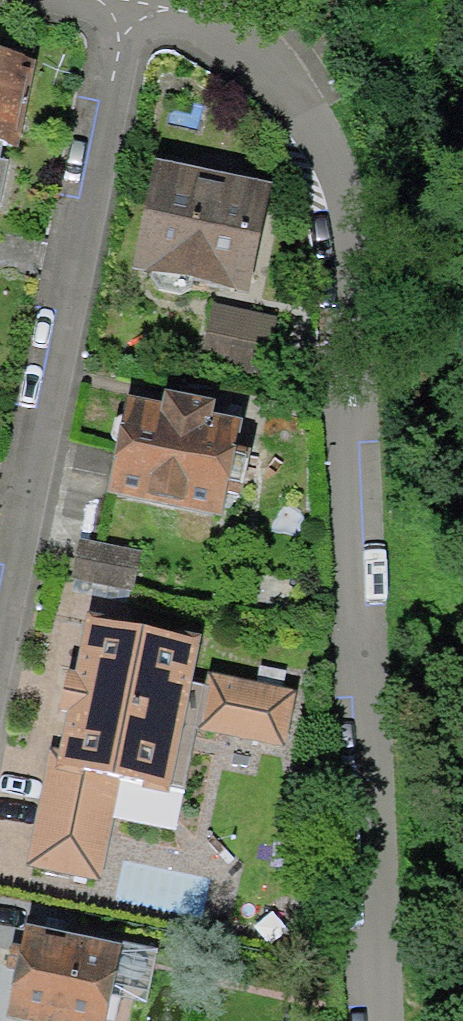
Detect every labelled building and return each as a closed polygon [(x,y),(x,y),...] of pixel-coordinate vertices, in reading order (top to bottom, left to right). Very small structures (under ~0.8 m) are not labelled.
[(0,62),(0,146),(5,147),(21,66),(0,62)] [(257,193),(153,172),(132,273),(237,294),(257,193)] [(267,326),(212,314),(201,368),(256,379),(267,326)] [(230,436),(214,433),(217,418),(161,406),(158,422),(125,415),(108,501),(212,522),(230,436)] [(85,633),(58,769),(47,767),(27,867),(88,879),(108,781),(159,791),(186,653),(85,633)] [(285,700),(209,683),(198,733),(275,750),(285,700)] [(8,1019),(17,1020),(92,1020),(105,959),(24,942),(8,1019)]
